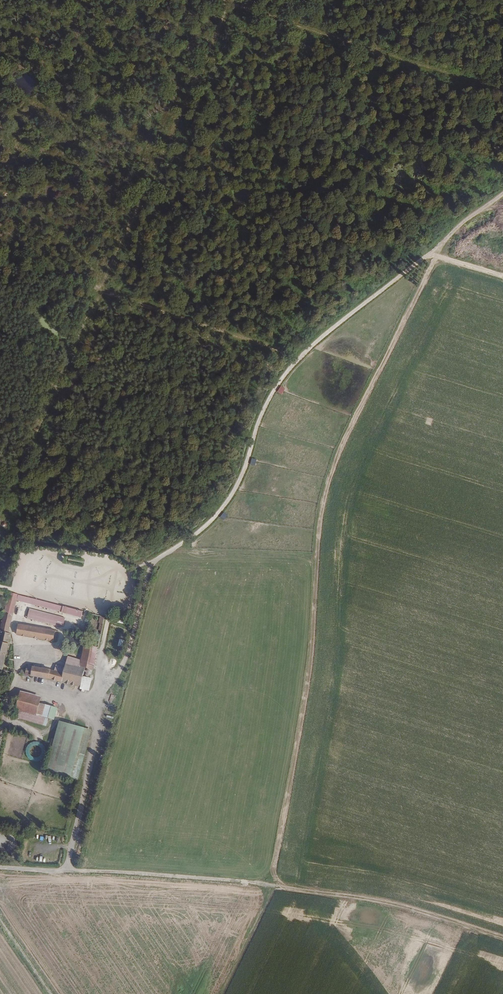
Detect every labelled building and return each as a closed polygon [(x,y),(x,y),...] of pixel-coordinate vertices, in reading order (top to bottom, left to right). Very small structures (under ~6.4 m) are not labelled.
[(282,395),(285,388),(280,386),(277,392),(282,395)] [(62,628),(65,617),(29,609),(26,619),(62,628)] [(13,635),(10,635),(13,618),(6,616),(0,641),(0,672),(4,672),(13,635)] [(58,635),(22,626),(19,637),(56,645),(58,635)] [(82,689),(87,669),(95,671),(99,651),(87,648),(81,667),(67,664),(65,675),(42,669),(41,672),(25,669),(24,676),(38,678),(82,689)] [(68,711),(47,706),(48,703),(22,697),(19,709),(65,720),(68,711)] [(57,722),(45,773),(78,781),(90,729),(57,722)]
